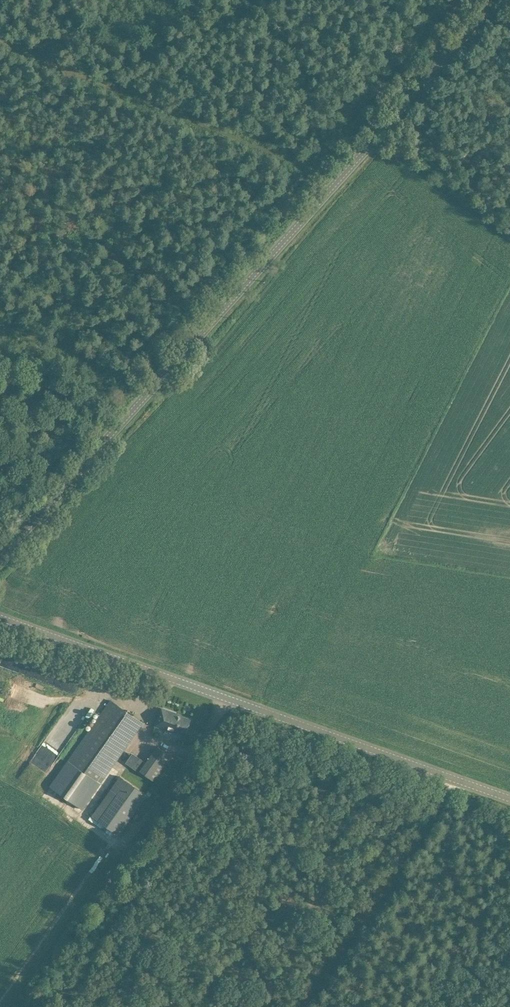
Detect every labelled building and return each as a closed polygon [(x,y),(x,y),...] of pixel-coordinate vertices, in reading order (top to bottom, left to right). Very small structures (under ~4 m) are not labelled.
[(5,660),(8,667),(11,666),(14,672),(22,669),(19,659),(11,662),(10,658),(5,660)] [(82,809),(128,743),(143,723),(111,700),(50,787),(82,809)] [(162,708),(156,725),(173,732),(173,731),(185,735),(191,719),(177,714),(177,713),(162,708)] [(158,747),(152,755),(140,771),(157,783),(175,758),(158,747)] [(120,776),(92,816),(118,834),(147,795),(120,776)]
